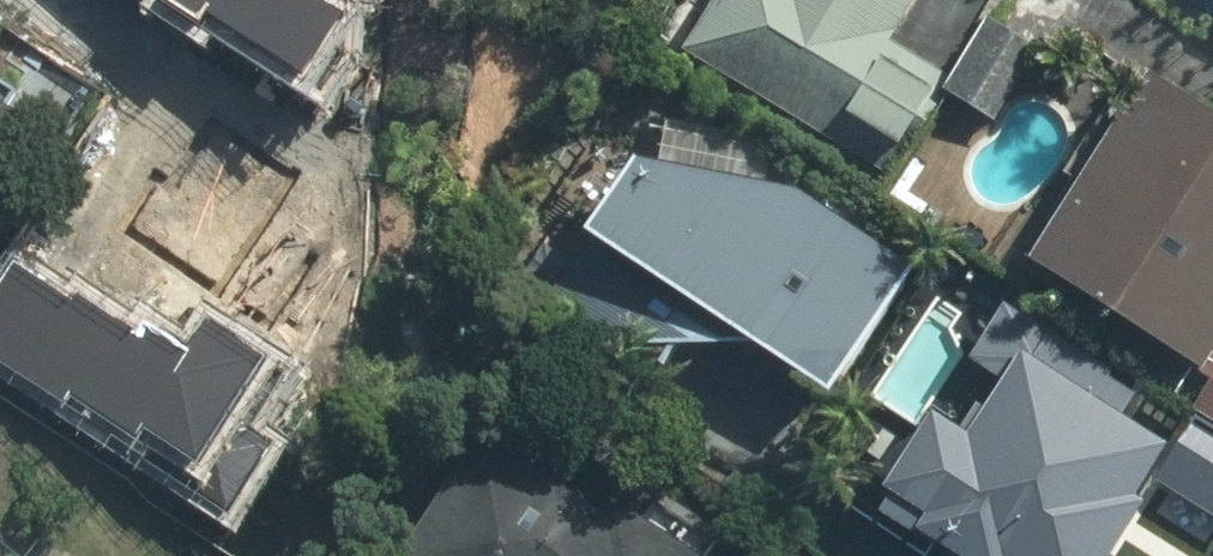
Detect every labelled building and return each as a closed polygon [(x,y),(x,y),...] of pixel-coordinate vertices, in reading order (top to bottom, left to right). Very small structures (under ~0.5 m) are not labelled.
[(316,0),(108,0),(106,173),(43,278),(165,350),(255,200),(314,201),(316,0)] [(664,70),(887,209),(959,95),(895,55),(929,0),(708,0),(664,70)] [(1137,82),(1013,271),(1188,386),(1212,348),(1212,132),(1137,82)] [(29,120),(0,99),(0,160),(29,120)] [(786,200),(630,178),(486,378),(739,355),(822,408),(906,277),(786,200)] [(933,424),(877,519),(941,555),(1102,555),(1165,448),(1010,359),(962,441),(933,424)] [(448,462),(381,555),(646,555),(559,494),(448,462)]
